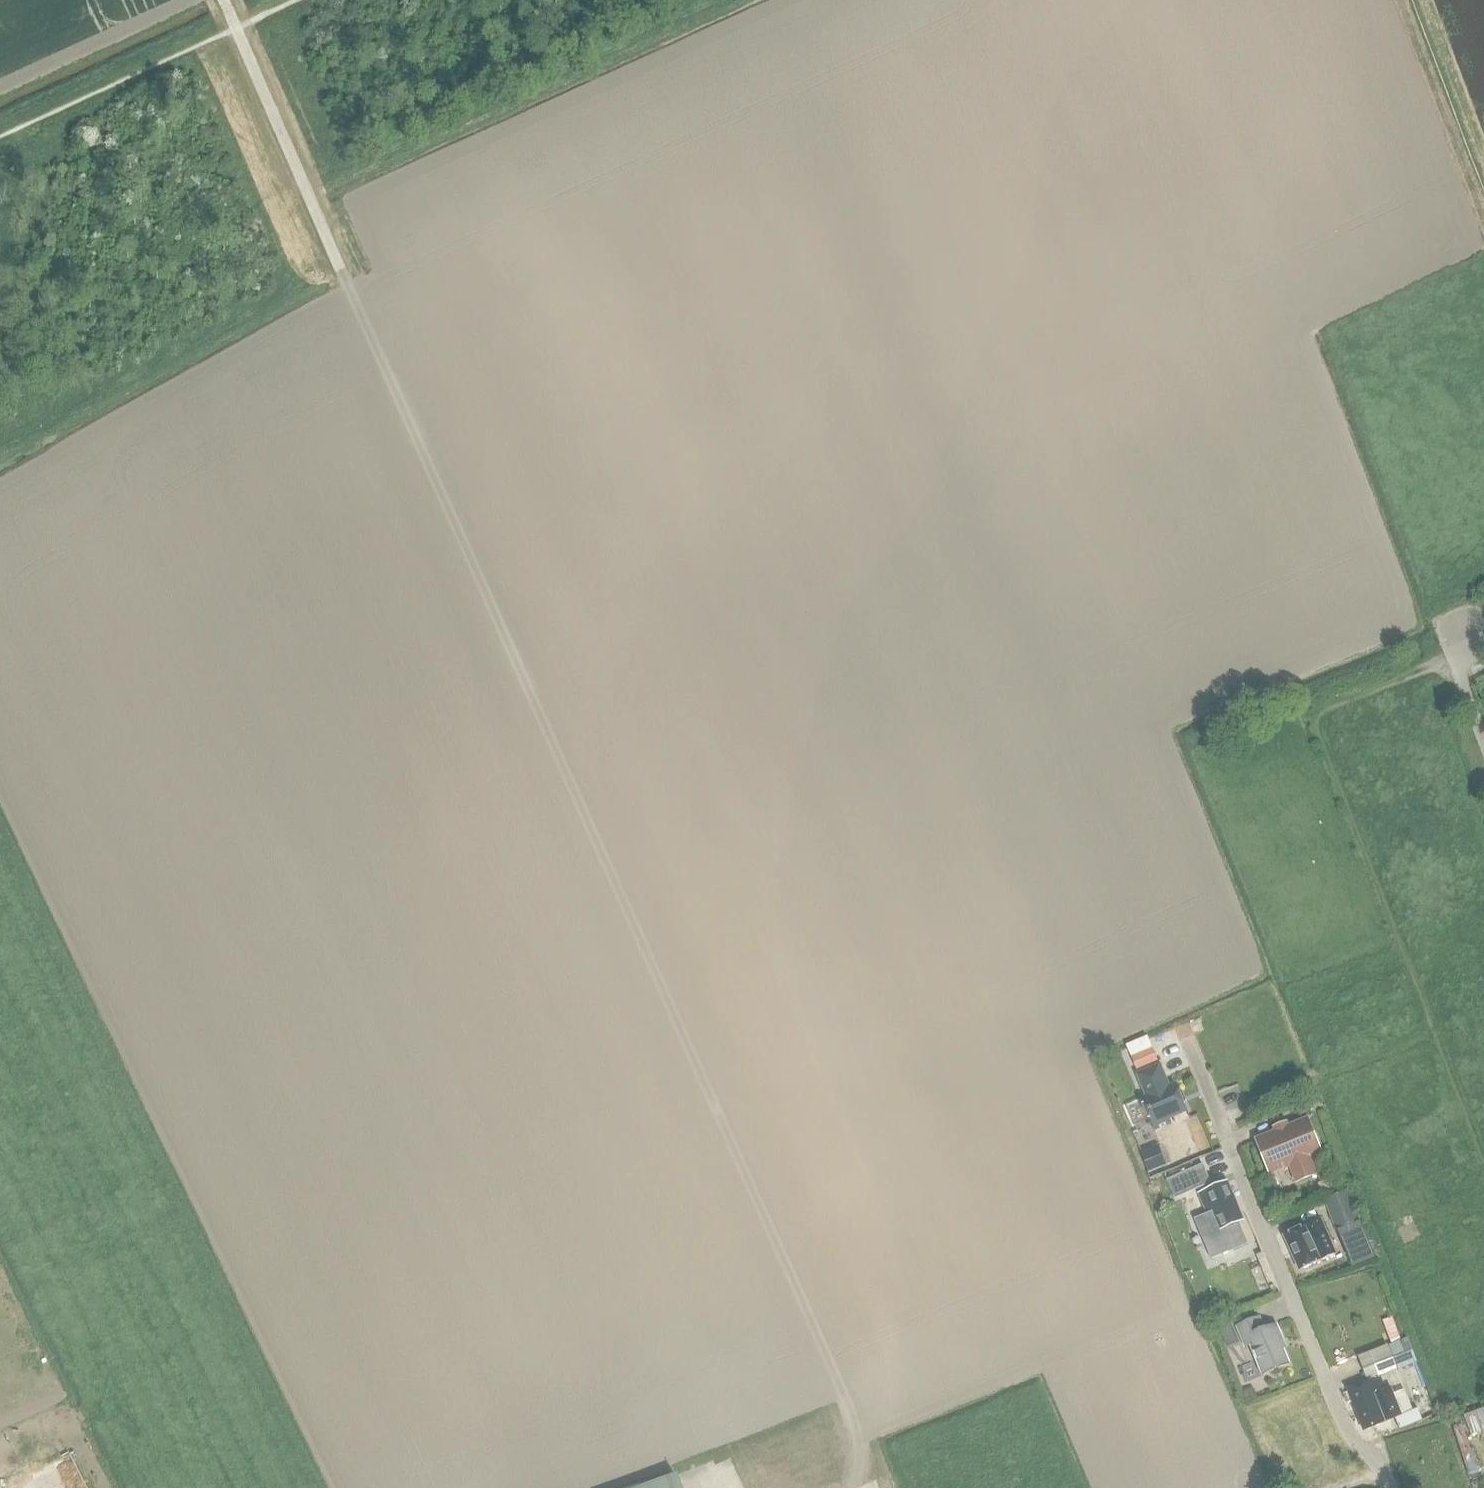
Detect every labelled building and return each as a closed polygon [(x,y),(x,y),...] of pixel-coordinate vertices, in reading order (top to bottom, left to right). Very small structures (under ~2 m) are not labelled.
[(1131,1058),(1132,1060),(1136,1068),(1137,1071),(1158,1062),(1153,1049),(1131,1058)] [(1170,1087),(1160,1065),(1138,1074),(1147,1096),(1142,1099),(1127,1105),(1137,1127),(1151,1121),(1155,1130),(1172,1122),(1170,1118),(1187,1111),(1176,1084),(1170,1087)] [(1305,1101),(1295,1105),(1299,1116),(1310,1112),(1305,1101)] [(1320,1151),(1308,1121),(1258,1141),(1270,1171),(1291,1162),(1299,1181),(1315,1174),(1307,1156),(1320,1151)] [(1141,1152),(1149,1172),(1166,1165),(1158,1145),(1141,1152)] [(1199,1187),(1192,1171),(1169,1181),(1176,1197),(1199,1187)] [(1239,1223),(1244,1221),(1228,1182),(1199,1193),(1208,1214),(1211,1223),(1217,1221),(1221,1230),(1239,1223)] [(1348,1193),(1325,1201),(1337,1231),(1359,1222),(1348,1193)] [(1248,1244),(1239,1223),(1221,1230),(1217,1221),(1211,1223),(1208,1214),(1195,1219),(1202,1238),(1215,1233),(1224,1254),(1248,1244)] [(1336,1254),(1320,1220),(1305,1227),(1286,1235),(1302,1270),(1322,1261),(1321,1260),(1336,1254)] [(1265,1330),(1259,1317),(1238,1326),(1246,1347),(1251,1345),(1263,1376),(1270,1373),(1271,1375),(1275,1376),(1283,1373),(1285,1369),(1284,1367),(1290,1365),(1280,1342),(1283,1340),(1277,1325),(1265,1330)] [(1400,1358),(1394,1360),(1398,1372),(1406,1369),(1409,1376),(1411,1375),(1415,1387),(1419,1386),(1420,1391),(1427,1388),(1414,1352),(1412,1353),(1409,1344),(1397,1349),(1400,1358)] [(1375,1366),(1394,1359),(1389,1345),(1358,1357),(1363,1371),(1375,1366)] [(1391,1388),(1386,1390),(1381,1376),(1348,1389),(1364,1431),(1402,1416),(1402,1415),(1393,1394),(1391,1388)] [(1393,1394),(1402,1415),(1413,1411),(1404,1390),(1393,1394)] [(1402,1416),(1396,1418),(1401,1429),(1423,1421),(1418,1409),(1413,1411),(1402,1415),(1402,1416)] [(1464,1416),(1465,1417),(1471,1436),(1481,1432),(1480,1429),(1483,1428),(1483,1409),(1464,1416)] [(676,1473),(636,1487),(681,1487),(676,1473)]
